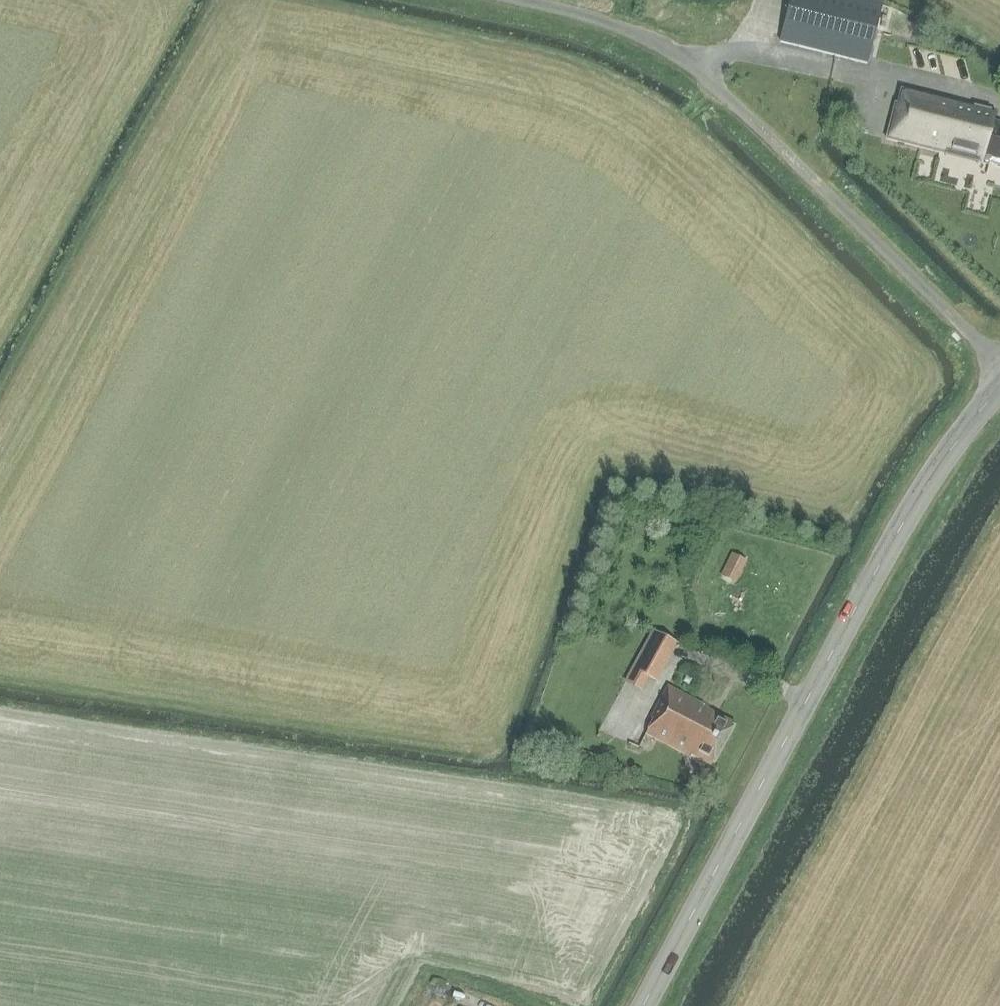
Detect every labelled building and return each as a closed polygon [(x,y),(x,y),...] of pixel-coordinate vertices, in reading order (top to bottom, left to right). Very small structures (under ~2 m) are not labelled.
[(778,42),(867,64),(883,0),(789,0),(778,42)] [(998,127),(999,123),(993,121),(995,113),(901,89),(897,104),(895,103),(886,139),(989,165),(989,163),(999,166),(999,128),(998,127)] [(948,182),(953,162),(943,160),(938,180),(948,182)] [(973,185),(974,168),(961,167),(961,181),(967,181),(966,185),(973,185)] [(731,552),(720,575),(735,582),(746,560),(731,552)] [(656,683),(678,644),(652,630),(631,669),(656,683)] [(690,755),(711,767),(735,724),(707,710),(708,708),(668,687),(651,719),(653,719),(645,733),(689,757),(690,755)]
